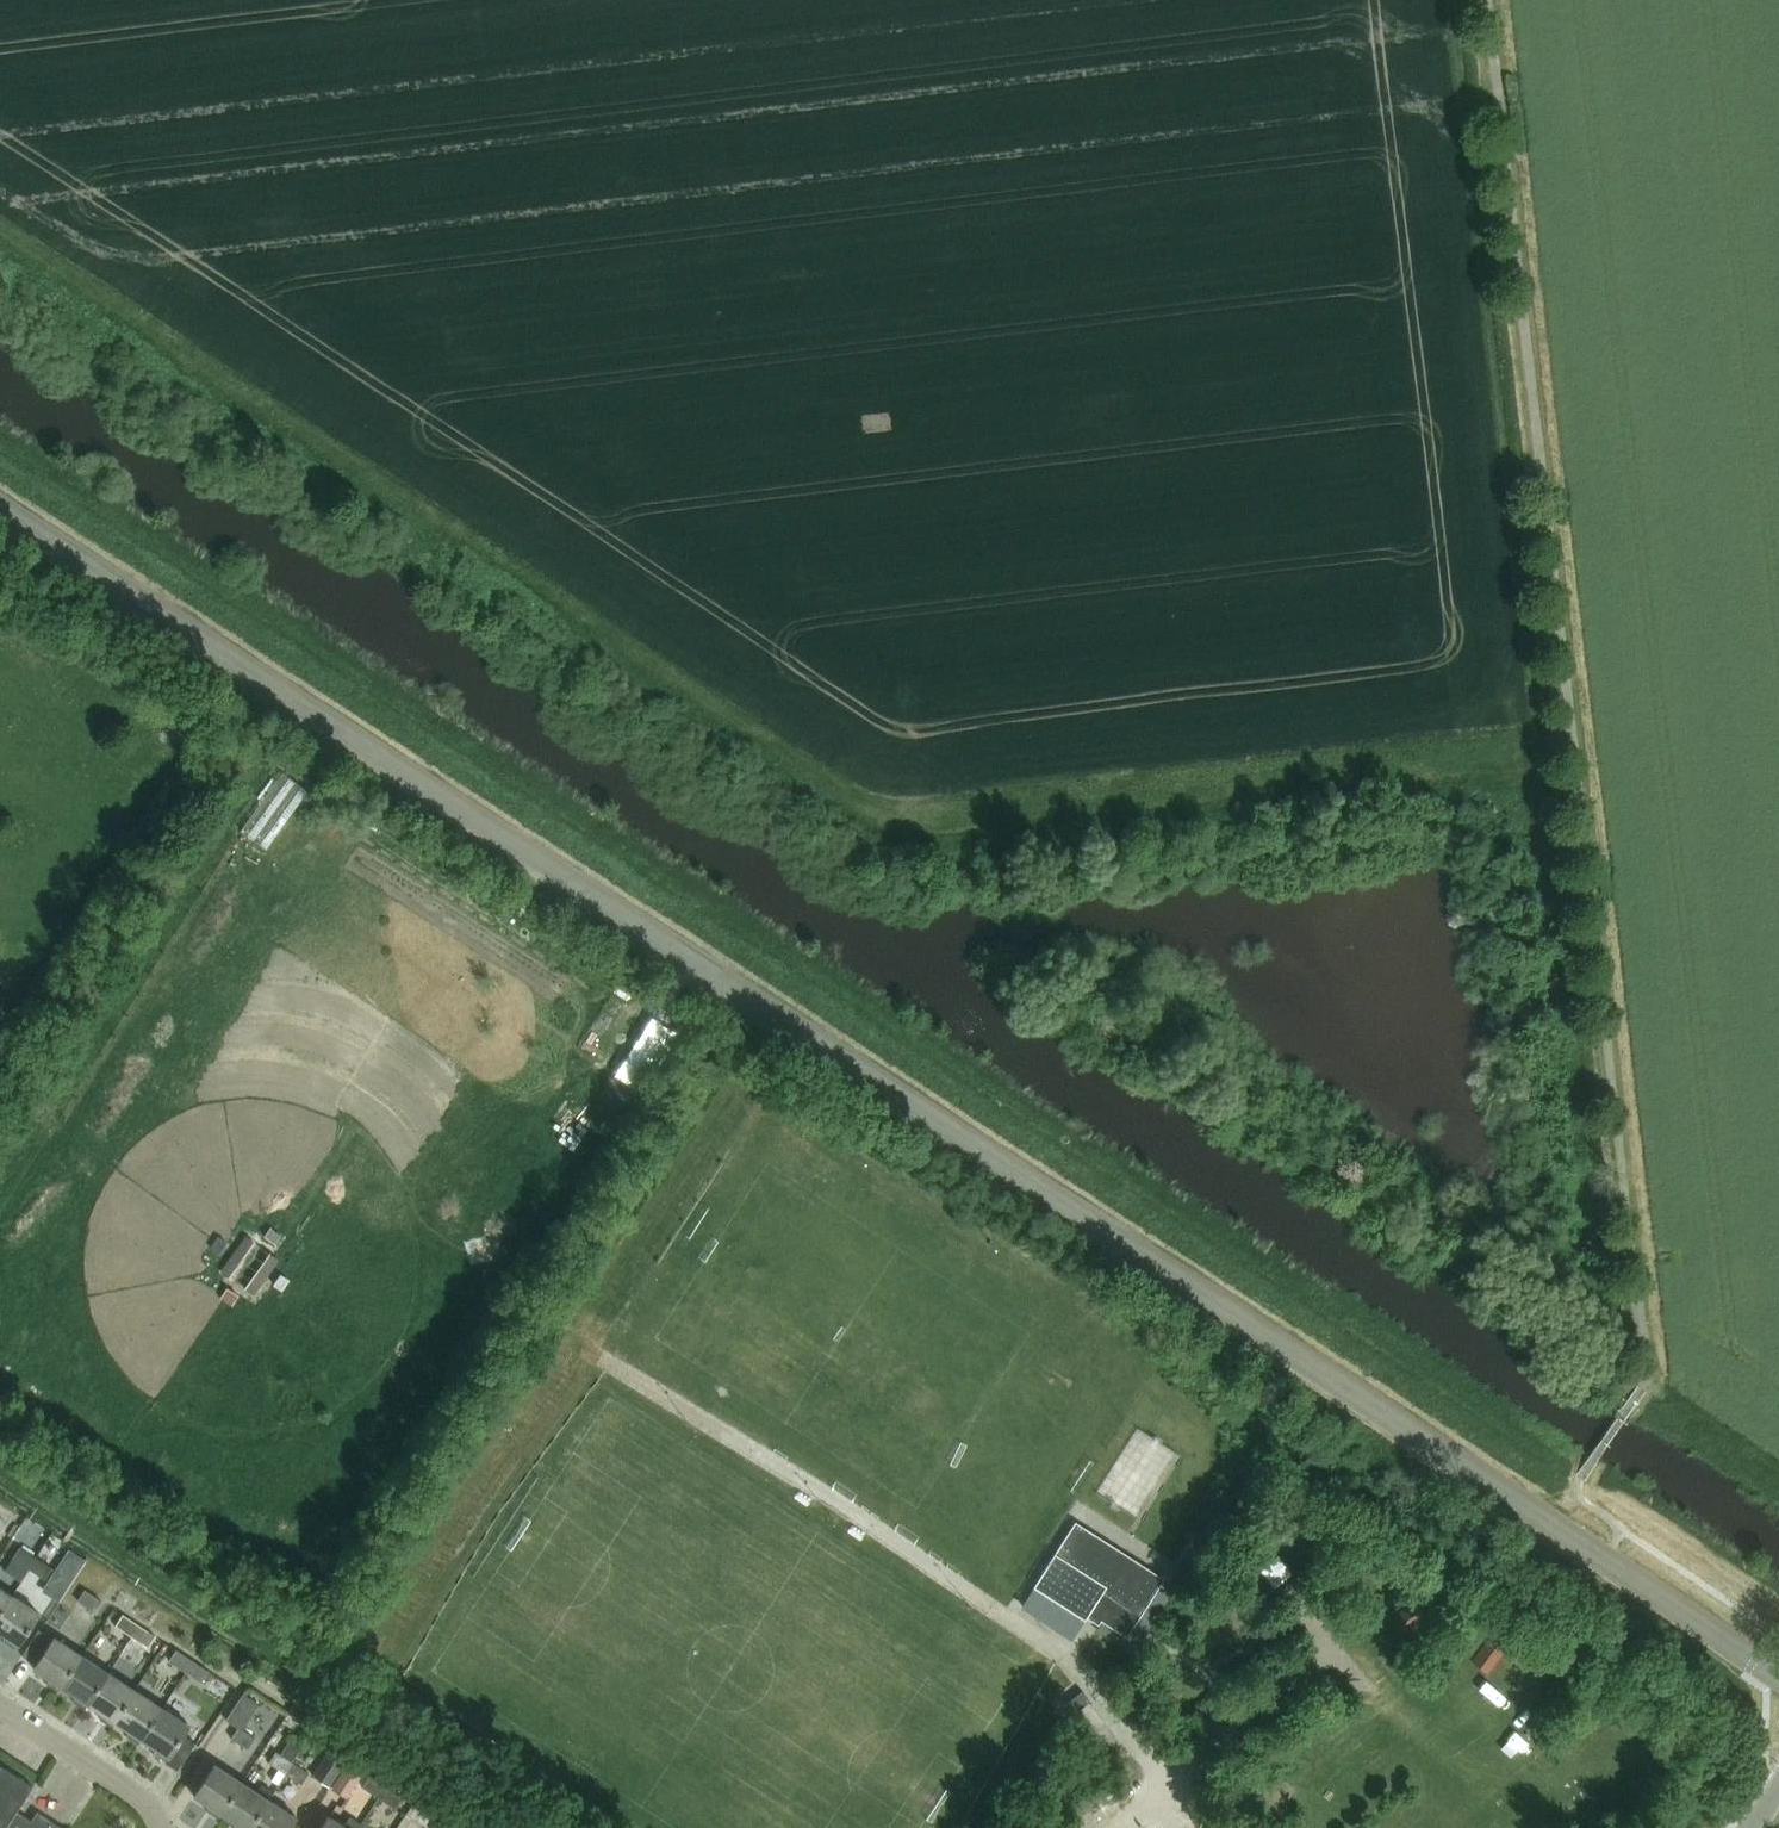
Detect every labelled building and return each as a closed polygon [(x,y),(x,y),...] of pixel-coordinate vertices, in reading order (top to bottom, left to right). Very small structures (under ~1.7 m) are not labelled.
[(284,772),(242,830),(255,839),(296,781),(284,772)] [(296,781),(255,839),(267,848),(308,790),(296,781)] [(271,1227),(266,1235),(277,1242),(282,1234),(271,1227)] [(246,1233),(218,1273),(227,1280),(255,1239),(246,1233)] [(212,1247),(221,1252),(228,1241),(219,1236),(212,1247)] [(246,1292),(255,1298),(282,1257),(273,1251),(246,1292)] [(281,1273),(275,1283),(284,1289),(290,1279),(281,1273)] [(238,1293),(231,1290),(225,1299),(233,1303),(238,1293)] [(1206,1504),(1190,1529),(1212,1543),(1228,1518),(1206,1504)] [(1164,1578),(1074,1524),(1033,1587),(1098,1626),(1102,1619),(1129,1635),(1164,1578)] [(29,1567),(37,1555),(22,1545),(14,1557),(29,1567)] [(70,1548),(45,1587),(61,1598),(87,1559),(70,1548)] [(37,1555),(29,1567),(47,1578),(55,1566),(37,1555)] [(12,1593),(0,1585),(0,1611),(12,1593)] [(97,1611),(104,1599),(87,1588),(79,1600),(97,1611)] [(7,1634),(4,1639),(16,1647),(40,1611),(12,1593),(0,1611),(0,1630),(7,1634)] [(1411,1602),(1394,1619),(1408,1632),(1425,1615),(1411,1602)] [(133,1634),(141,1623),(125,1613),(118,1625),(133,1634)] [(141,1623),(133,1634),(150,1646),(158,1634),(141,1623)] [(62,1685),(83,1653),(56,1636),(55,1637),(40,1627),(23,1653),(38,1663),(34,1667),(50,1678),(46,1683),(59,1691),(62,1686),(63,1685),(62,1685)] [(187,1670),(194,1659),(178,1648),(171,1659),(187,1670)] [(88,1702),(109,1671),(83,1653),(62,1685),(63,1685),(62,1686),(76,1695),(73,1701),(85,1708),(88,1703),(88,1702)] [(194,1659),(187,1670),(204,1681),(212,1670),(194,1659)] [(115,1720),(136,1688),(109,1671),(88,1702),(88,1703),(104,1713),(100,1718),(113,1726),(116,1721),(115,1720)] [(142,1738),(163,1706),(136,1688),(115,1720),(116,1721),(131,1730),(127,1736),(139,1744),(143,1738),(142,1738)] [(1080,1692),(1062,1708),(1070,1717),(1089,1701),(1080,1692)] [(249,1749),(257,1738),(244,1730),(262,1703),(246,1693),(229,1720),(240,1728),(233,1739),(249,1749)] [(142,1738),(143,1738),(158,1748),(155,1753),(180,1770),(197,1743),(185,1734),(191,1724),(163,1706),(142,1738)] [(278,1752),(271,1763),(281,1770),(274,1780),(281,1785),(288,1774),(295,1763),(304,1749),(292,1741),(283,1755),(278,1752)] [(334,1746),(315,1775),(333,1787),(352,1757),(334,1746)] [(353,1760),(334,1788),(349,1797),(368,1770),(353,1760)] [(295,1763),(288,1774),(303,1784),(311,1773),(295,1763)] [(38,1812),(32,1821),(17,1811),(34,1786),(1,1764),(0,1765),(0,1827),(61,1827),(38,1812)] [(222,1813),(243,1781),(216,1764),(195,1796),(211,1806),(208,1811),(219,1819),(222,1814),(222,1813)] [(382,1798),(389,1787),(373,1776),(366,1787),(382,1798)] [(271,1800),(267,1797),(257,1790),(243,1781),(222,1813),(222,1814),(238,1823),(235,1827),(253,1827),(271,1800)] [(261,1784),(257,1790),(267,1797),(271,1790),(261,1784)] [(389,1787),(382,1798),(398,1809),(406,1797),(389,1787)] [(298,1817),(271,1800),(253,1827),(291,1827),(298,1817)] [(323,1827),(362,1827),(364,1826),(350,1817),(344,1826),(330,1816),(323,1827)]
